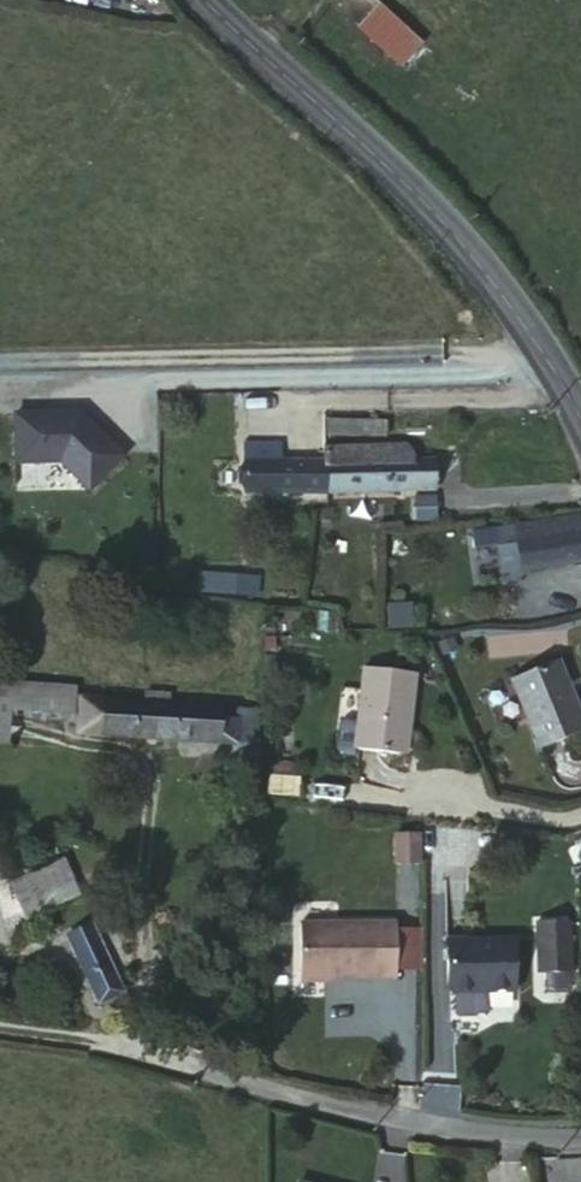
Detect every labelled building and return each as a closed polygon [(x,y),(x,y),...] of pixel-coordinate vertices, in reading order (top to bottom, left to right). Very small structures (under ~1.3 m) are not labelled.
[(424,43),(445,20),(424,0),(376,0),(424,43)] [(384,441),(385,418),(327,419),(328,441),(384,441)] [(116,462),(73,419),(67,419),(67,422),(56,422),(56,419),(9,420),(10,468),(53,467),(83,496),(116,462)] [(403,445),(321,444),(322,462),(241,463),(241,494),(323,493),(435,491),(434,460),(409,461),(409,451),(403,445)] [(532,562),(580,560),(580,529),(571,529),(571,516),(530,517),(530,529),(532,562)] [(498,562),(532,562),(530,529),(498,528),(498,562)] [(195,567),(194,590),(257,593),(258,571),(195,567)] [(564,657),(514,676),(538,748),(580,733),(580,706),(564,657)] [(408,753),(420,666),(369,658),(360,716),(341,714),(336,750),(355,753),(356,746),(408,753)] [(220,702),(165,697),(167,682),(136,679),(135,694),(99,691),(98,732),(237,747),(257,749),(258,705),(220,702)] [(36,689),(0,682),(0,715),(33,720),(36,689)] [(98,732),(99,691),(72,689),(70,730),(98,732)] [(422,863),(420,833),(395,833),(395,864),(422,863)] [(64,854),(36,868),(16,876),(36,915),(53,906),(81,894),(64,854)] [(573,973),(570,919),(541,922),(545,974),(573,973)] [(301,981),(399,980),(399,972),(398,932),(398,924),(301,925),(301,981)] [(115,996),(84,927),(61,938),(90,1006),(115,996)] [(399,972),(425,972),(424,931),(398,932),(399,972)] [(517,987),(514,936),(447,940),(449,989),(454,989),(455,1009),(458,1012),(475,1012),(477,1008),(487,1008),(486,988),(517,987)]
